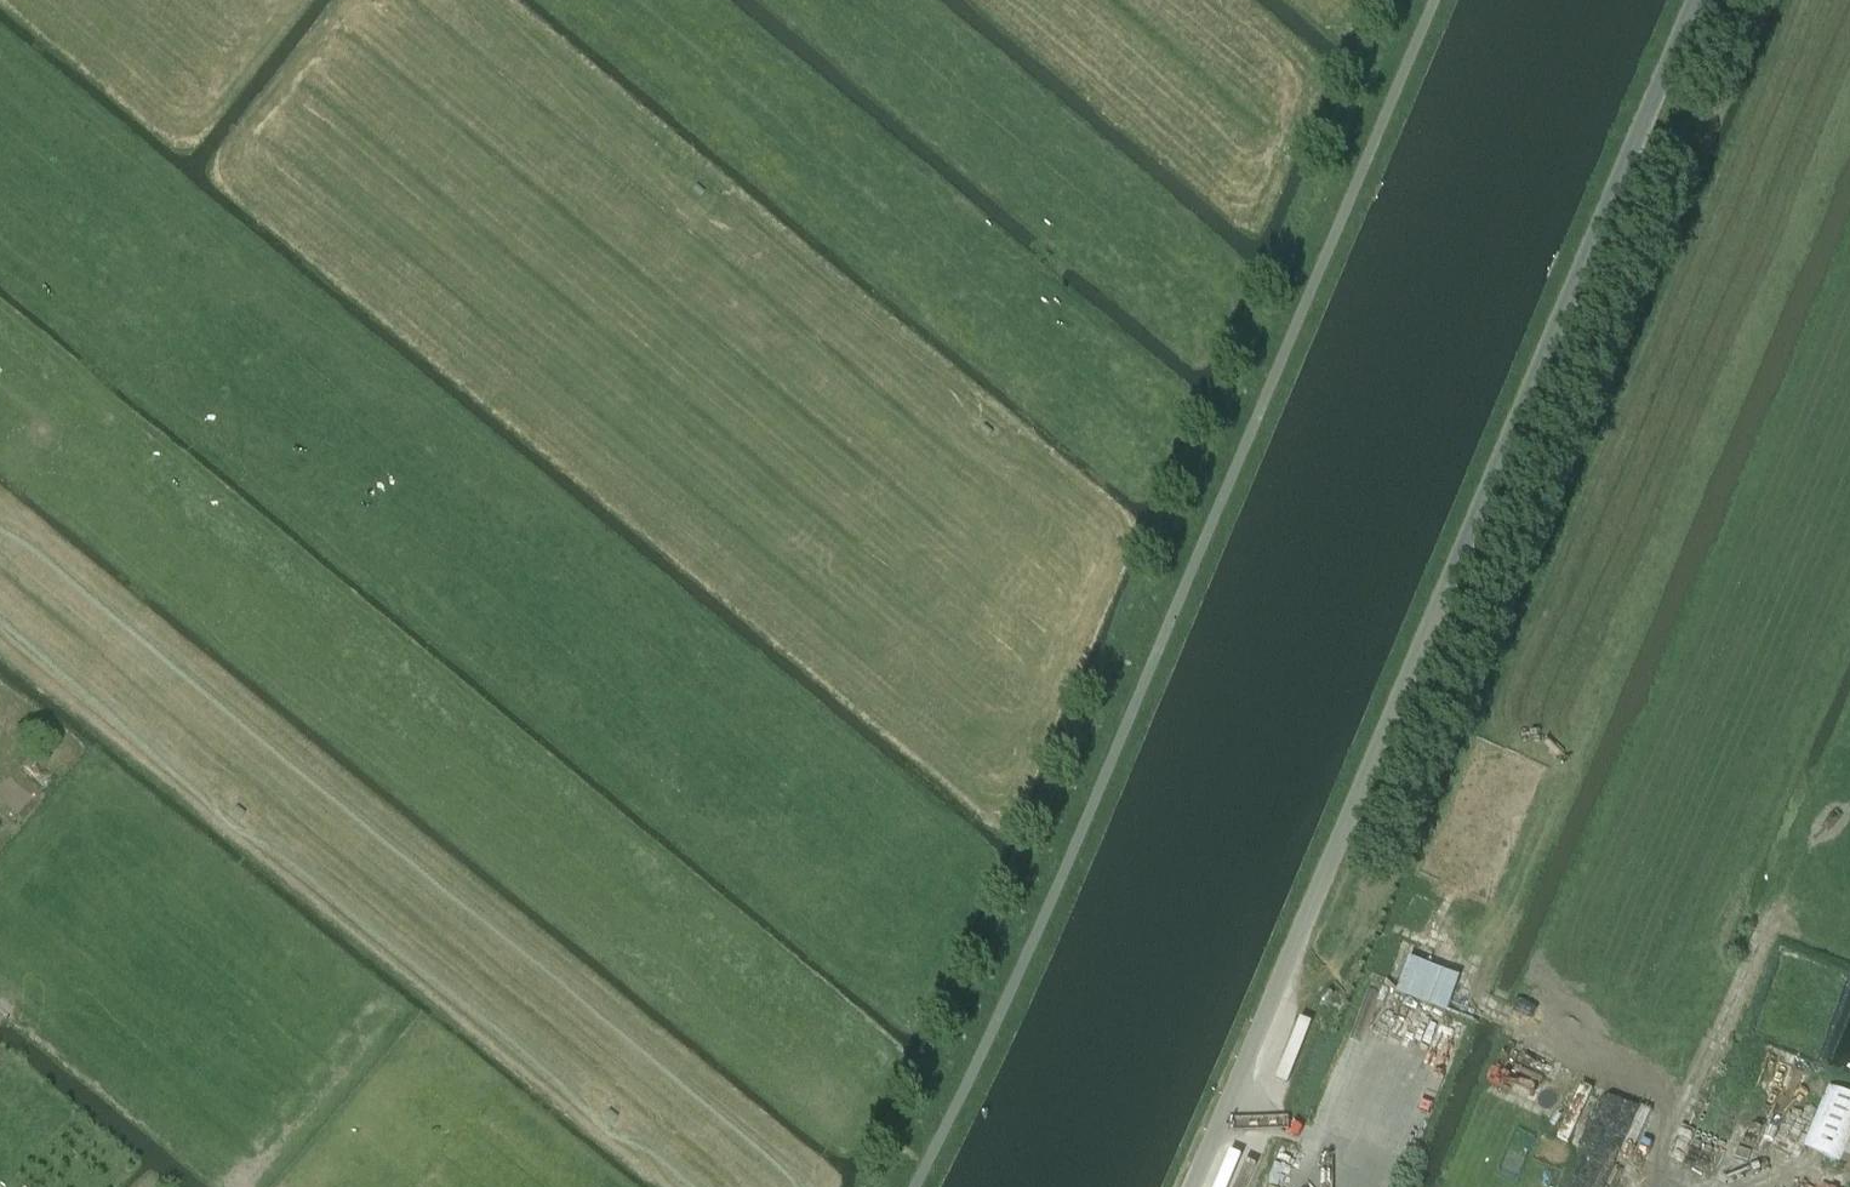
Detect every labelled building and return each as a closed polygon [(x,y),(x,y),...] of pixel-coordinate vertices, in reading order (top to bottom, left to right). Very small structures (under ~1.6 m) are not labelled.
[(1455,997),(1462,972),(1408,958),(1398,997),(1475,1016),(1478,1003),(1455,997)] [(1849,1145),(1849,1092),(1828,1084),(1805,1147),(1844,1161),(1849,1145)] [(1634,1104),(1603,1092),(1569,1186),(1604,1186),(1634,1104)]
